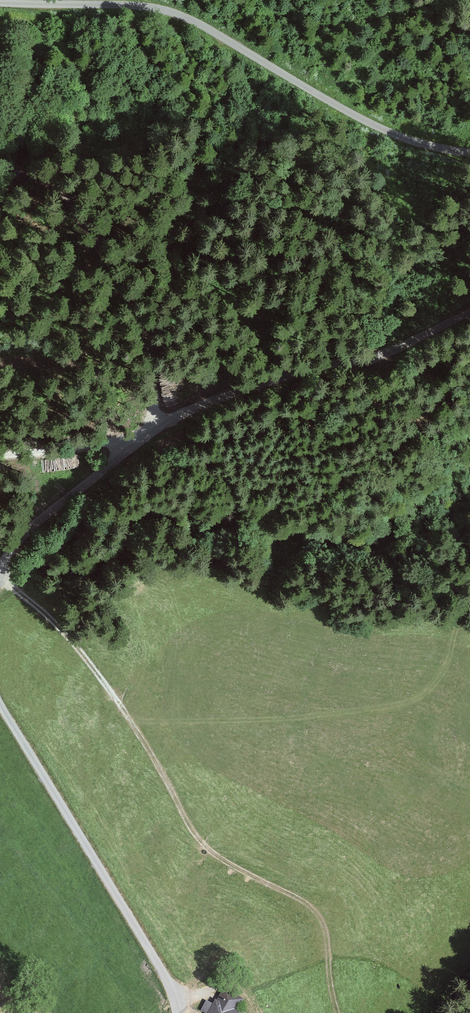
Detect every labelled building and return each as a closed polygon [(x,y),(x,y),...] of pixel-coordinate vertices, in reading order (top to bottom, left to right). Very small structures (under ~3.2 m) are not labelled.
[(224,990),(218,1001),(215,999),(212,1004),(206,1001),(200,1012),(202,1012),(236,1012),(243,1001),(224,990)]
